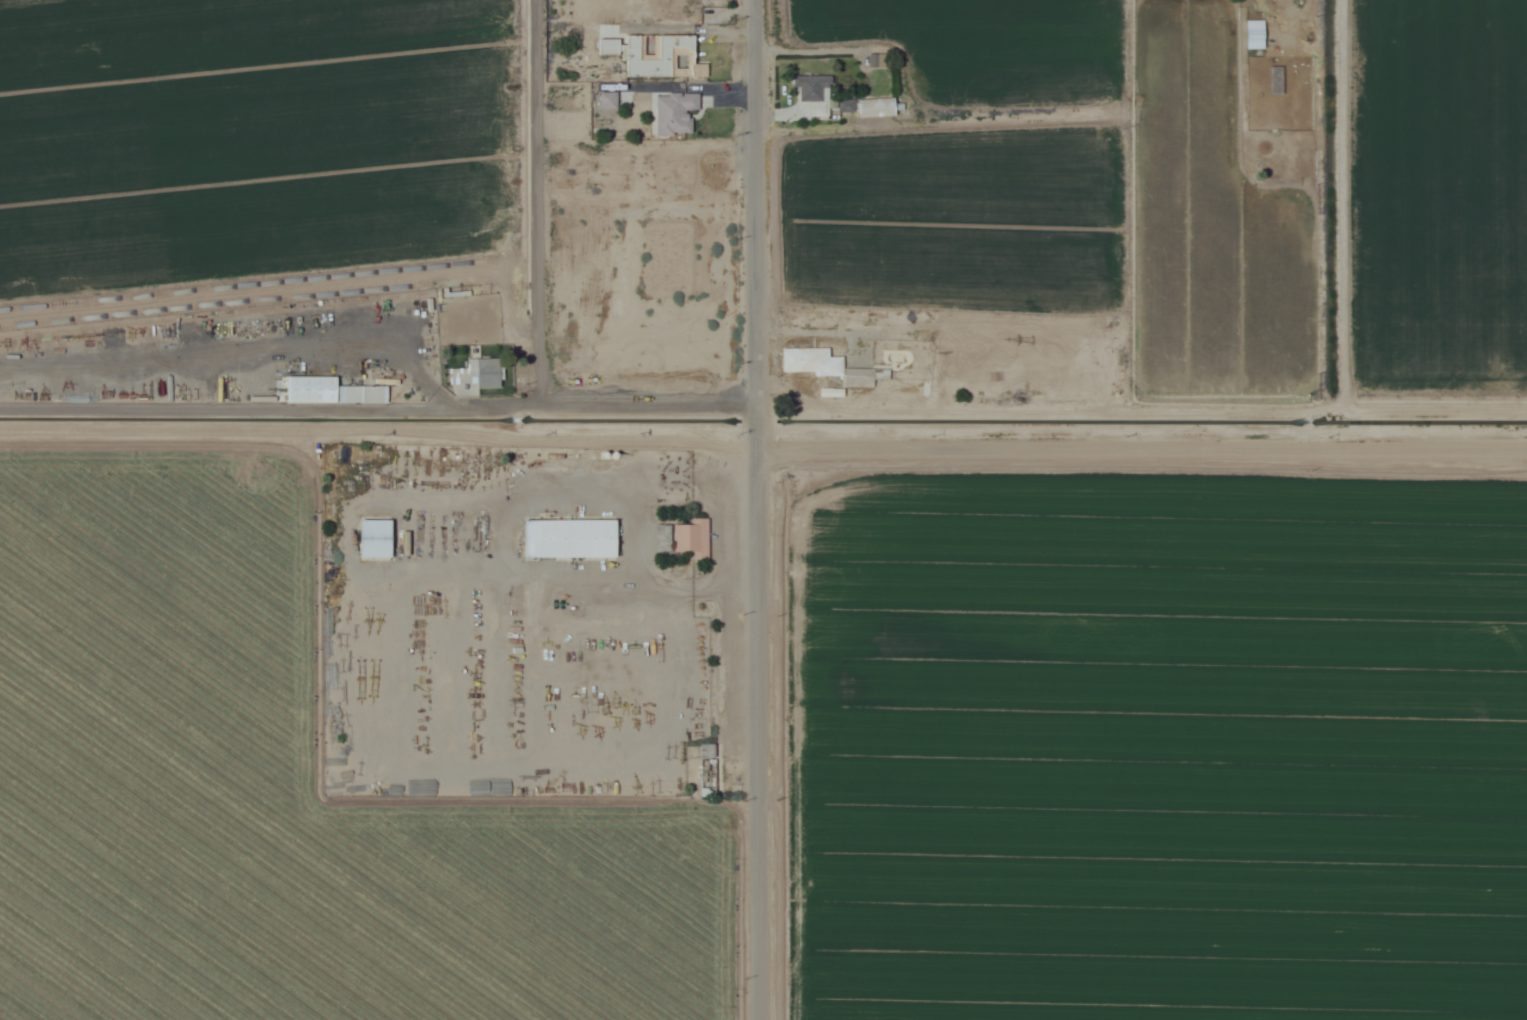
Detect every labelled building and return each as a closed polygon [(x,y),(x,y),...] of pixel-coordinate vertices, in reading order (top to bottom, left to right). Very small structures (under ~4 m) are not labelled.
[(625,77),(708,78),(709,64),(698,63),(698,35),(660,35),(660,51),(646,51),(646,37),(600,37),(600,54),(625,54),(625,77)] [(1272,67),(1272,95),(1286,95),(1286,67),(1272,67)] [(812,102),(812,115),(831,115),(831,75),(794,75),(794,102),(812,102)] [(619,108),(619,93),(603,93),(603,108),(619,108)] [(658,134),(694,134),(694,110),(701,110),(701,93),(658,93),(658,134)] [(859,116),(898,116),(898,97),(859,97),(859,116)] [(781,348),(782,374),(844,374),(844,357),(830,357),(830,348),(781,348)] [(502,387),(502,358),(468,358),(468,368),(450,368),(450,387),(502,387)] [(340,386),(340,376),(273,376),(273,403),(386,403),(386,386),(340,386)] [(710,517),(693,517),(693,525),(674,525),(674,552),(693,552),(693,558),(710,558),(710,517)] [(620,519),(523,519),(523,558),(620,558),(620,519)] [(357,558),(394,558),(394,520),(357,520),(357,558)] [(699,745),(699,797),(718,797),(718,745),(699,745)]
